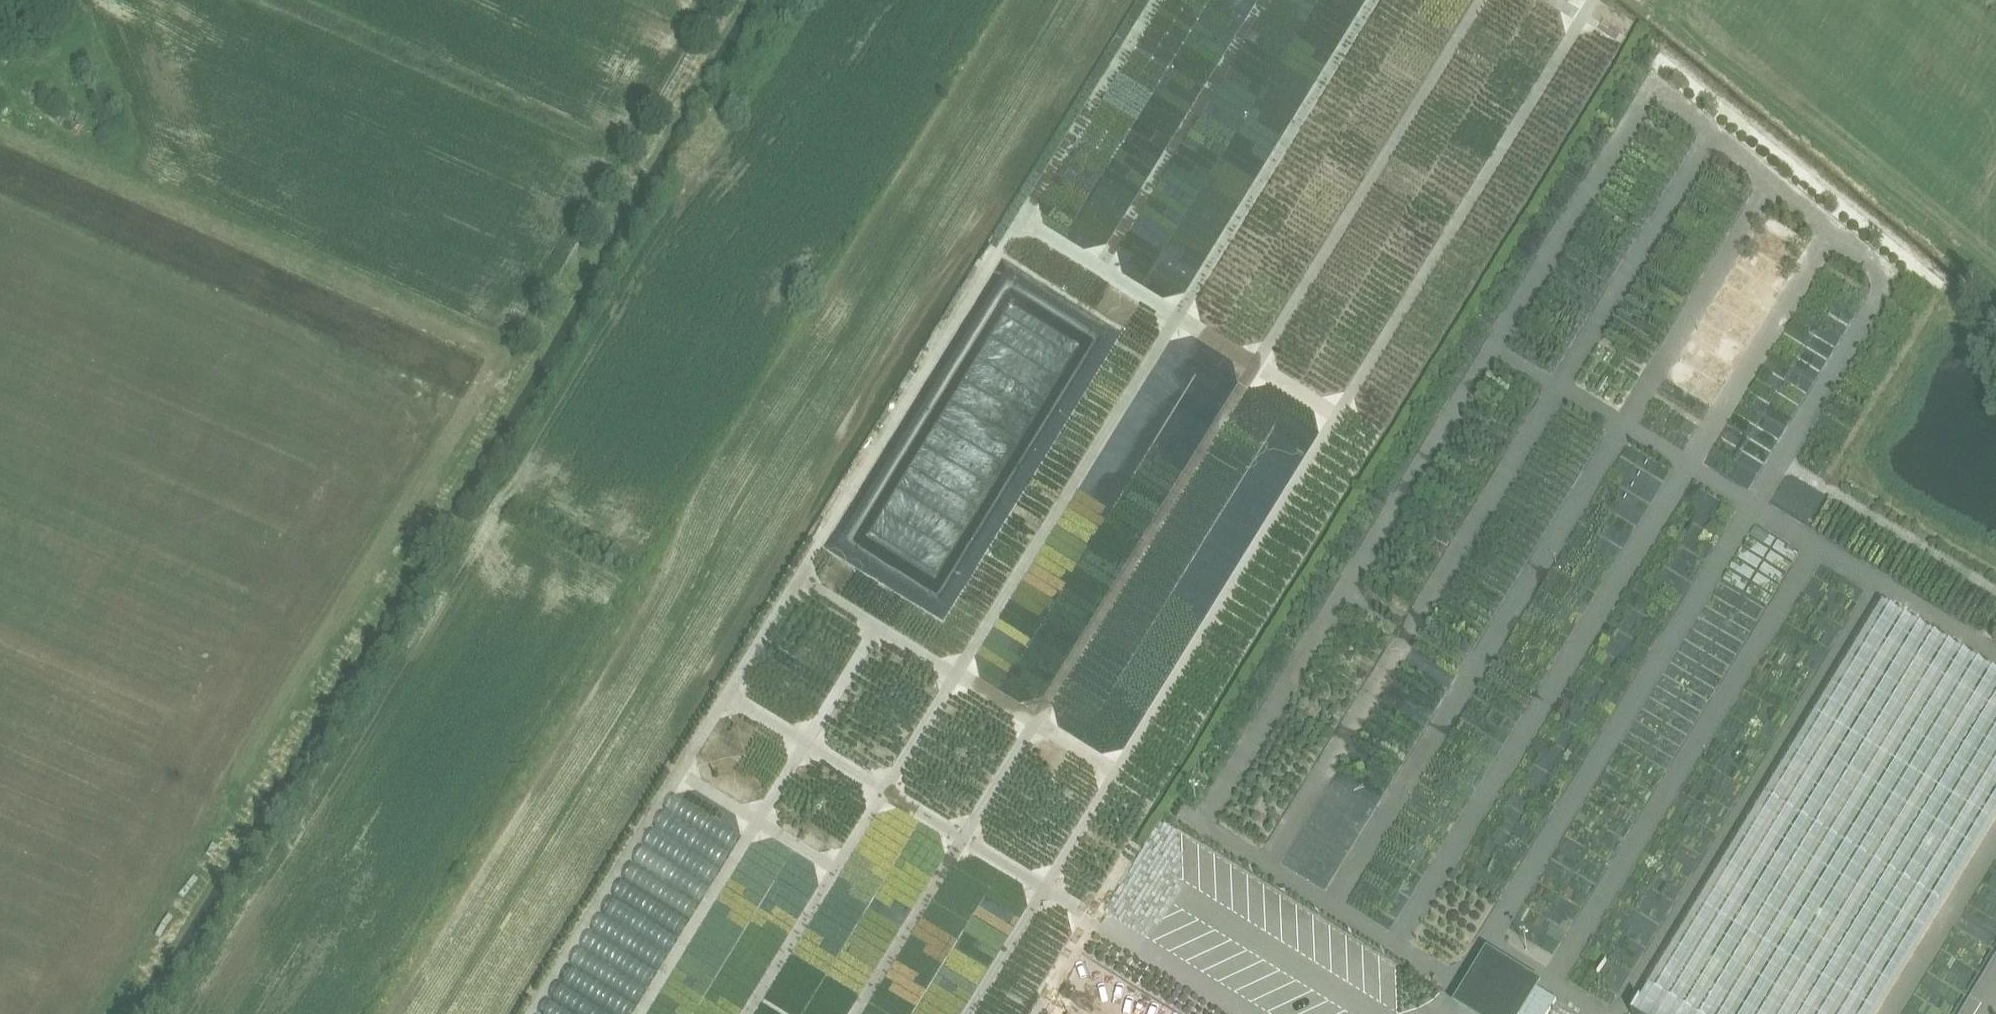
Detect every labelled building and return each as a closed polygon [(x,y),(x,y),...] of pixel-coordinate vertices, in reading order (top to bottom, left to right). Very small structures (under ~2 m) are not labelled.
[(1632,1013),(1874,1013),(1995,814),(1995,674),(1883,605),(1632,1013)] [(1539,992),(1536,990),(1521,1013),(1548,1013),(1555,1001),(1539,992)]
